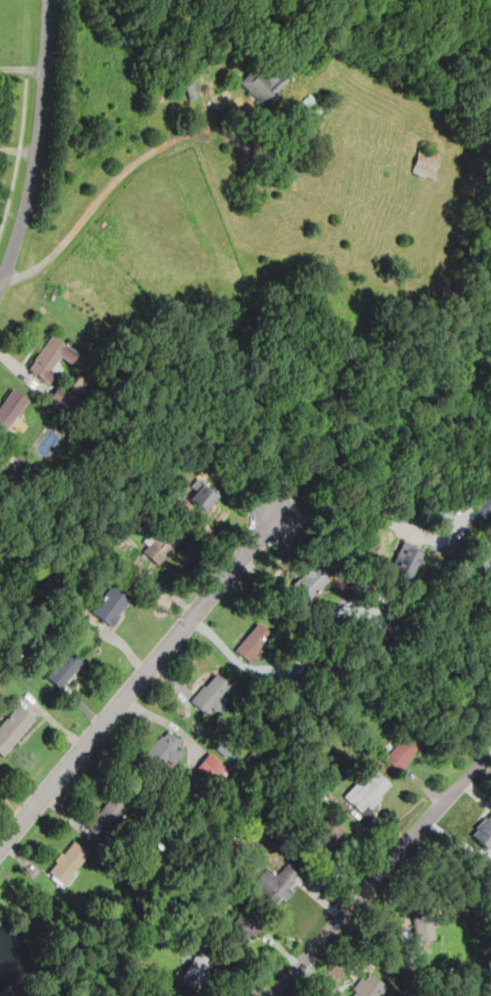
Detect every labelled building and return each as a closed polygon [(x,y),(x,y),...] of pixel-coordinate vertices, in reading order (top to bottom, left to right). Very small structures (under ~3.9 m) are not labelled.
[(270,109),(282,96),(276,91),(290,76),(276,62),(265,75),(254,65),(239,82),(270,109)] [(183,82),(188,98),(197,95),(193,80),(183,82)] [(52,336),(34,361),(36,362),(30,371),(49,384),(57,374),(52,370),(61,358),(71,365),(78,354),(52,336)] [(0,407),(0,426),(6,431),(28,401),(13,389),(0,407)] [(197,478),(192,485),(197,490),(191,499),(205,511),(211,503),(218,494),(197,478)] [(174,482),(163,494),(175,505),(187,493),(174,482)] [(472,504),(485,517),(490,511),(490,493),(487,489),(472,504)] [(144,550),(160,564),(187,532),(171,518),(144,550)] [(401,537),(432,549),(421,578),(412,574),(410,579),(399,574),(400,570),(390,567),(401,537)] [(311,563),(292,584),(299,590),(297,593),(309,604),(330,580),(311,563)] [(93,611),(111,586),(130,599),(121,612),(111,625),(93,611)] [(258,621),(235,650),(253,665),(260,657),(255,653),(271,632),(258,621)] [(47,676),(67,650),(83,663),(73,675),(63,688),(55,683),(47,676)] [(216,672),(206,685),(203,683),(190,700),(206,712),(212,704),(218,708),(234,687),(216,672)] [(4,756),(0,752),(0,726),(19,704),(35,719),(17,740),(4,756)] [(379,758),(398,774),(415,755),(412,752),(425,737),(409,723),(379,758)] [(177,747),(181,741),(165,729),(145,756),(160,767),(166,759),(174,764),(183,752),(177,747)] [(210,752),(198,767),(215,781),(227,766),(210,752)] [(357,781),(344,795),(362,811),(367,805),(371,808),(382,797),(380,795),(390,784),(376,772),(363,787),(357,781)] [(116,791),(88,826),(103,839),(131,803),(116,791)] [(476,826),(478,828),(473,833),(489,850),(490,848),(490,814),(488,818),(486,816),(476,826)] [(331,816),(305,845),(318,857),(344,828),(331,816)] [(75,839),(64,853),(62,851),(55,860),(58,862),(51,872),(64,882),(89,850),(75,839)] [(267,865),(251,883),(265,895),(259,903),(268,911),(282,896),(286,900),(294,890),(290,886),(302,872),(289,861),(277,874),(267,865)] [(414,911),(418,942),(435,940),(431,909),(414,911)] [(220,935),(233,948),(259,921),(247,911),(242,917),(240,915),(220,935)] [(198,952),(182,978),(198,988),(214,962),(198,952)] [(353,989),(356,991),(352,995),(378,995),(386,986),(370,973),(364,980),(361,977),(353,989)]
